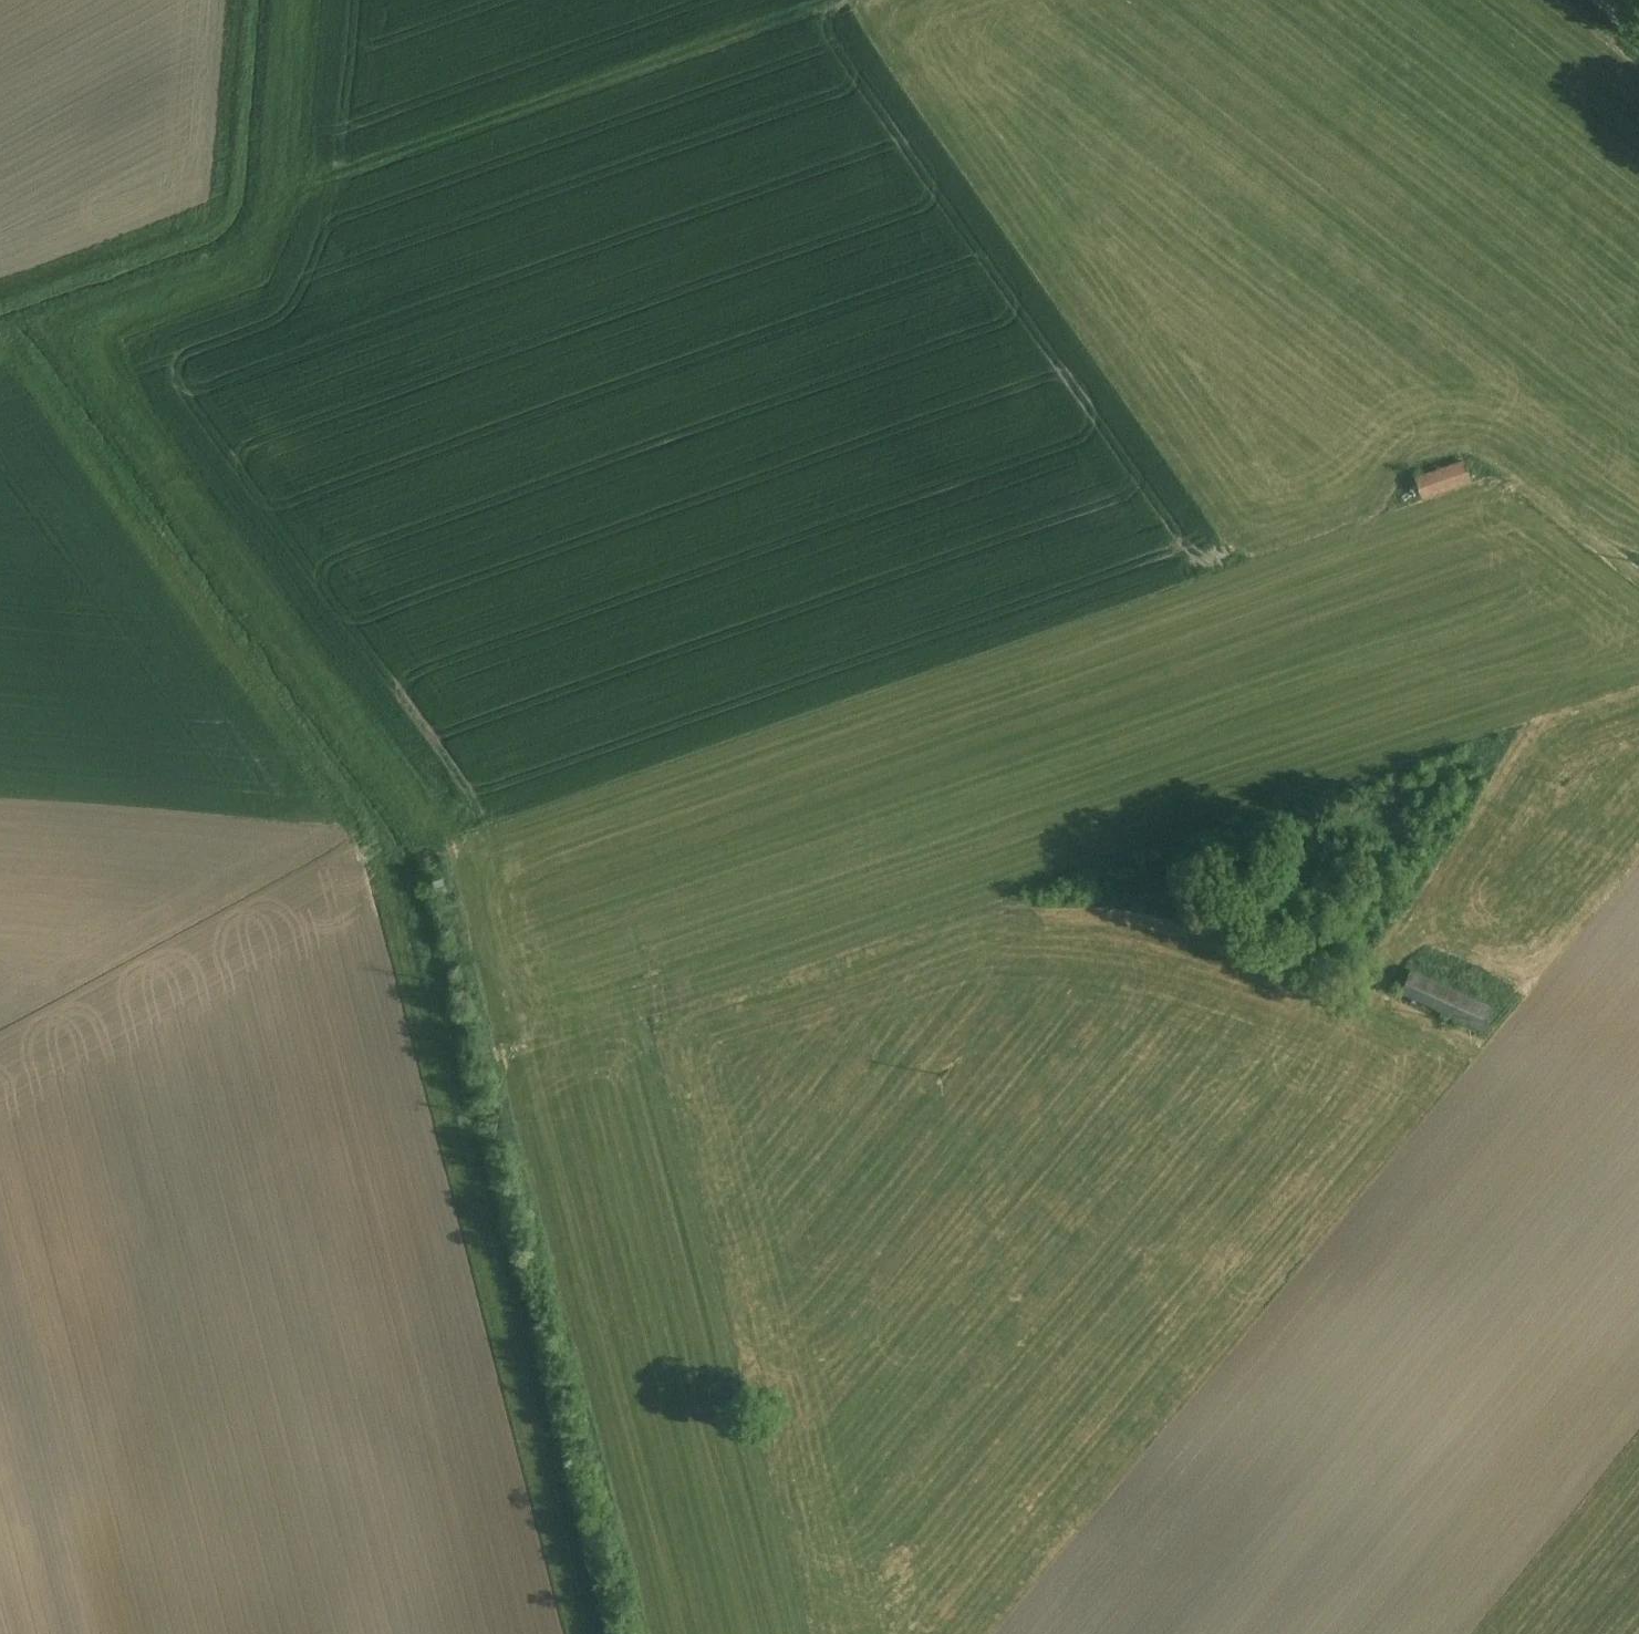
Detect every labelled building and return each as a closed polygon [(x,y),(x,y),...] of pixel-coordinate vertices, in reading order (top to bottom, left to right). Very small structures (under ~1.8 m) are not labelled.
[(1421,500),(1471,484),(1463,460),(1414,476),(1421,500)] [(1408,991),(1489,1028),(1502,998),(1421,962),(1408,991)]
